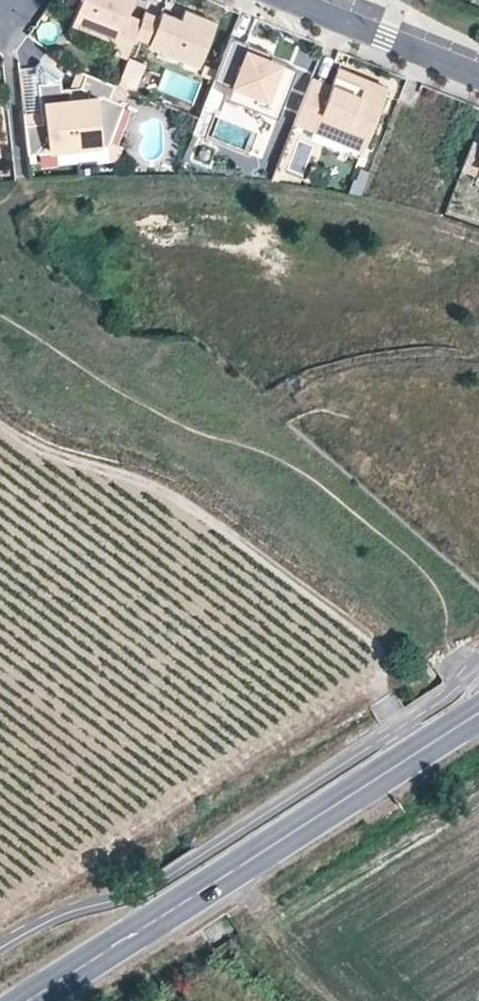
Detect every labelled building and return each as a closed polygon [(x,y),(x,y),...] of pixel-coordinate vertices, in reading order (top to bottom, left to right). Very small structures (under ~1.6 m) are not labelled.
[(72,23),(116,40),(112,50),(126,56),(134,37),(140,21),(126,16),(128,12),(123,9),(126,3),(131,4),(133,0),(81,0),(72,23)] [(140,21),(134,37),(149,43),(148,47),(159,51),(172,57),(198,67),(216,22),(184,10),(180,19),(161,12),(159,17),(144,11),(140,21)] [(293,64),(253,47),(237,85),(276,102),(293,64)] [(68,86),(79,85),(84,71),(76,67),(68,86)] [(337,68),(334,74),(347,79),(349,73),(337,68)] [(45,121),(24,123),(27,152),(56,149),(56,147),(95,142),(95,145),(107,144),(123,102),(120,101),(108,96),(114,83),(84,71),(79,85),(68,86),(60,87),(60,80),(37,82),(40,112),(40,113),(44,113),(45,121)] [(330,86),(310,78),(305,93),(294,121),(314,129),(317,121),(344,132),(341,140),(363,149),(387,89),(349,73),(347,79),(334,74),(330,86)] [(125,87),(114,83),(108,96),(120,101),(125,87)] [(24,123),(45,121),(44,113),(40,113),(40,112),(23,113),(24,123)] [(314,129),(341,140),(344,132),(317,121),(314,129)] [(472,141),(460,169),(478,176),(478,144),(472,141)]
